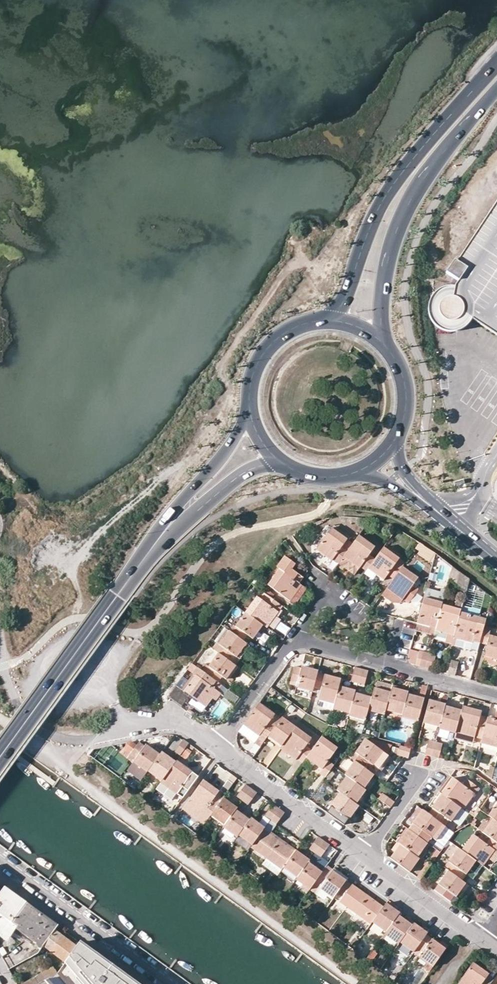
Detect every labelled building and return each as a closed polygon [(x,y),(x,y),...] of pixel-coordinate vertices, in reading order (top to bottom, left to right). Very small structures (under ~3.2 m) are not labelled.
[(457,261),(455,260),(446,272),(459,280),(455,286),(448,286),(441,288),(436,292),(431,299),(429,306),(429,314),(432,321),(438,327),(444,330),(450,332),(457,331),(464,328),(469,324),(472,319),(496,335),(496,201),(457,261)] [(332,528),(317,549),(332,560),(333,559),(338,563),(343,556),(347,551),(341,547),(346,539),(332,528)] [(375,559),(369,555),(375,547),(359,535),(347,551),(343,556),(359,568),(360,567),(366,570),(368,568),(375,559)] [(384,546),(375,559),(368,568),(384,579),(388,574),(393,579),(402,568),(396,564),(399,558),(384,546)] [(299,583),(303,577),(292,570),(296,564),(284,556),(276,567),(279,569),(268,584),(295,604),(306,588),(302,585),(299,583)] [(354,574),(359,568),(343,556),(338,563),(354,574)] [(418,590),(412,586),(418,578),(402,567),(402,568),(393,579),(387,587),(403,599),(404,597),(409,601),(418,590)] [(403,599),(387,587),(383,594),(393,601),(400,603),(403,599)] [(438,599),(440,591),(426,587),(424,595),(438,599)] [(257,597),(246,612),(263,624),(267,627),(268,625),(275,616),(283,605),(264,592),(259,599),(257,597)] [(424,598),(417,623),(436,628),(442,605),(443,603),(424,598)] [(454,635),(460,612),(460,610),(442,605),(436,628),(435,630),(454,635)] [(263,624),(246,612),(232,632),(244,641),(249,635),(253,638),(263,624)] [(479,643),(483,629),(486,619),(460,612),(454,635),(453,638),(451,645),(454,646),(456,639),(471,643),(472,641),(479,643)] [(268,625),(274,629),(281,620),(275,616),(268,625)] [(436,628),(417,623),(416,628),(435,633),(436,628)] [(253,638),(258,641),(267,628),(267,627),(263,624),(253,638)] [(230,630),(226,628),(212,648),(215,650),(230,630)] [(489,635),(490,631),(483,629),(479,643),(487,645),(484,655),(496,659),(496,637),(489,635)] [(232,632),(230,630),(215,650),(218,652),(236,665),(240,659),(236,657),(246,643),(244,641),(232,632)] [(454,635),(435,630),(434,636),(446,640),(447,636),(453,638),(454,635)] [(454,646),(477,652),(479,643),(472,641),(471,643),(456,639),(454,646)] [(236,657),(240,659),(250,645),(246,643),(236,657)] [(201,669),(218,682),(222,676),(226,678),(236,665),(218,652),(208,666),(205,664),(201,669)] [(429,653),(422,652),(419,666),(425,668),(429,653)] [(425,668),(431,669),(435,655),(429,653),(425,668)] [(451,660),(447,674),(455,676),(458,662),(451,660)] [(192,663),(188,669),(192,673),(197,666),(192,663)] [(297,685),(296,687),(312,691),(313,686),(317,673),(318,670),(302,666),(302,667),(295,666),(290,683),(297,685)] [(351,681),(358,683),(361,669),(355,667),(351,681)] [(201,669),(186,691),(207,706),(207,705),(214,696),(222,685),(218,682),(201,669)] [(366,670),(361,669),(358,683),(364,685),(369,670),(366,670)] [(317,673),(313,686),(321,688),(318,699),(334,703),(339,687),(341,679),(317,673)] [(376,681),(374,687),(390,692),(392,687),(392,685),(376,681)] [(419,696),(407,694),(402,714),(401,717),(418,721),(427,686),(422,685),(419,696)] [(175,686),(168,696),(184,706),(191,696),(175,686)] [(334,703),(332,709),(349,713),(355,693),(355,691),(339,687),(334,703)] [(384,715),(385,710),(390,692),(374,687),(371,698),(368,711),(384,715)] [(385,710),(402,714),(407,694),(408,692),(392,687),(390,692),(385,710)] [(365,720),(368,711),(371,698),(355,693),(349,713),(348,716),(365,720)] [(219,700),(214,696),(207,705),(213,709),(219,700)] [(334,703),(318,699),(316,705),(332,709),(334,703)] [(445,704),(429,701),(423,723),(439,727),(445,706),(445,704)] [(275,714),(259,703),(244,724),(259,736),(257,739),(263,743),(268,736),(271,732),(265,728),(275,714)] [(462,711),(445,706),(439,727),(438,729),(455,734),(456,732),(462,711)] [(463,707),(462,711),(456,732),(474,736),(482,738),(487,718),(480,716),(481,711),(463,707)] [(271,732),(268,736),(282,745),(295,727),(282,717),(271,732)] [(487,718),(482,738),(481,743),(496,748),(496,720),(487,718)] [(257,739),(259,736),(244,724),(239,731),(254,742),(257,739)] [(311,739),(295,727),(282,745),(280,748),(295,759),(297,758),(303,762),(307,757),(311,751),(305,746),(311,739)] [(455,734),(454,738),(473,744),(474,736),(456,732),(455,734)] [(333,764),(328,761),(337,748),(322,736),(311,751),(307,757),(322,768),(320,772),(325,776),(330,770),(333,766),(333,764)] [(373,765),(383,751),(369,741),(365,738),(355,752),(359,754),(355,760),(374,774),(378,768),(373,765)] [(371,738),(369,741),(383,751),(385,753),(392,744),(371,738)] [(175,751),(180,755),(189,743),(184,739),(175,751)] [(431,741),(428,740),(425,755),(431,756),(435,742),(431,741)] [(141,780),(149,769),(160,755),(153,750),(146,745),(145,746),(139,742),(137,745),(132,741),(126,743),(131,746),(124,755),(134,762),(127,770),(141,780)] [(431,756),(438,758),(442,744),(435,742),(431,756)] [(161,752),(163,750),(157,745),(153,750),(160,755),(161,752)] [(408,758),(411,749),(400,746),(397,755),(404,757),(408,758)] [(383,751),(373,765),(378,768),(388,755),(385,753),(383,751)] [(149,769),(163,780),(175,763),(161,752),(160,755),(149,769)] [(344,774),(346,776),(364,788),(374,774),(355,760),(344,774)] [(177,761),(175,763),(163,780),(161,782),(176,793),(182,797),(198,776),(177,761)] [(334,773),(330,770),(325,776),(330,779),(334,773)] [(336,790),(340,793),(355,804),(366,790),(364,788),(346,776),(336,790)] [(466,779),(462,785),(455,780),(453,778),(441,794),(459,808),(462,809),(478,788),(466,779)] [(209,816),(211,814),(223,797),(225,795),(203,780),(188,801),(209,816)] [(176,793),(161,782),(156,789),(171,799),(176,793)] [(252,788),(245,784),(237,796),(243,800),(252,788)] [(257,792),(252,788),(243,800),(248,804),(257,792)] [(327,812),(339,820),(343,815),(348,819),(358,806),(355,804),(340,793),(327,812)] [(390,807),(395,802),(382,793),(379,799),(390,807)] [(428,814),(441,824),(445,818),(449,821),(459,808),(441,794),(431,807),(432,808),(428,814)] [(238,807),(223,797),(211,814),(225,825),(236,810),(238,807)] [(280,808),(274,804),(265,816),(270,820),(280,808)] [(492,818),(496,822),(496,804),(488,816),(492,818)] [(408,821),(412,824),(422,810),(418,807),(408,821)] [(285,812),(280,808),(270,820),(265,828),(270,832),(276,824),(285,812)] [(237,837),(238,835),(249,820),(236,810),(225,825),(223,827),(237,837)] [(412,824),(408,830),(427,844),(441,824),(428,814),(422,810),(412,824)] [(251,817),(249,820),(238,835),(252,845),(263,830),(265,828),(251,817)] [(492,818),(488,823),(482,832),(490,838),(496,843),(496,822),(492,818)] [(488,823),(483,820),(477,829),(482,832),(488,823)] [(252,845),(251,847),(282,870),(283,868),(294,853),(263,830),(252,845)] [(397,843),(400,845),(416,857),(427,844),(408,830),(397,843)] [(461,850),(476,861),(482,866),(494,850),(496,853),(496,843),(490,838),(486,844),(472,835),(461,850)] [(324,841),(318,837),(310,849),(315,852),(324,841)] [(317,854),(321,857),(329,845),(324,841),(315,852),(317,854)] [(391,850),(394,853),(400,845),(397,843),(396,842),(391,850)] [(429,845),(427,844),(416,857),(419,859),(421,860),(423,858),(427,851),(426,849),(429,845)] [(389,859),(398,865),(409,872),(419,859),(416,857),(400,845),(394,853),(389,859)] [(444,859),(449,862),(458,848),(454,845),(444,859)] [(448,871),(457,878),(462,872),(466,874),(476,861),(461,850),(458,848),(449,862),(443,868),(445,869),(448,871)] [(296,850),(294,853),(283,868),(297,877),(308,862),(310,860),(296,850)] [(426,864),(429,867),(433,861),(439,853),(435,850),(428,861),(423,858),(421,860),(426,864)] [(321,857),(317,854),(310,863),(322,872),(327,866),(329,862),(321,857)] [(482,866),(476,861),(466,874),(472,879),(482,866)] [(310,889),(314,884),(322,872),(310,863),(308,862),(297,877),(296,879),(310,889)] [(416,878),(420,880),(429,867),(426,864),(416,878)] [(336,893),(345,880),(332,870),(327,866),(322,872),(314,884),(320,888),(333,898),(336,893)] [(448,871),(445,869),(435,882),(439,885),(448,871)] [(442,896),(447,900),(452,894),(455,897),(456,896),(465,884),(461,881),(457,878),(448,871),(439,885),(435,891),(442,896)] [(457,878),(461,881),(466,874),(462,872),(457,878)] [(373,921),(383,907),(352,885),(345,880),(336,893),(342,897),(340,901),(361,917),(371,924),(373,921)] [(316,894),(320,888),(314,884),(310,889),(316,894)] [(468,886),(465,884),(456,896),(459,898),(468,886)] [(57,926),(5,888),(0,895),(0,933),(6,937),(15,926),(43,946),(55,930),(57,926)] [(373,921),(386,932),(398,915),(400,913),(386,903),(385,904),(383,907),(373,921)] [(398,944),(400,942),(412,925),(398,915),(386,932),(384,934),(398,944)] [(414,923),(412,925),(400,942),(413,952),(426,934),(427,932),(414,923)] [(55,930),(43,946),(59,957),(65,962),(69,957),(77,946),(62,935),(63,933),(58,930),(57,932),(55,930)] [(63,933),(62,935),(77,946),(79,942),(64,931),(63,933)] [(432,939),(426,934),(413,952),(433,966),(438,960),(445,949),(432,939)] [(79,942),(77,946),(69,957),(65,962),(65,963),(77,977),(80,973),(88,983),(136,983),(79,942)] [(47,979),(56,974),(65,962),(59,957),(49,969),(24,983),(39,983),(47,979)] [(458,983),(491,983),(493,982),(487,977),(489,974),(473,963),(458,983)]
